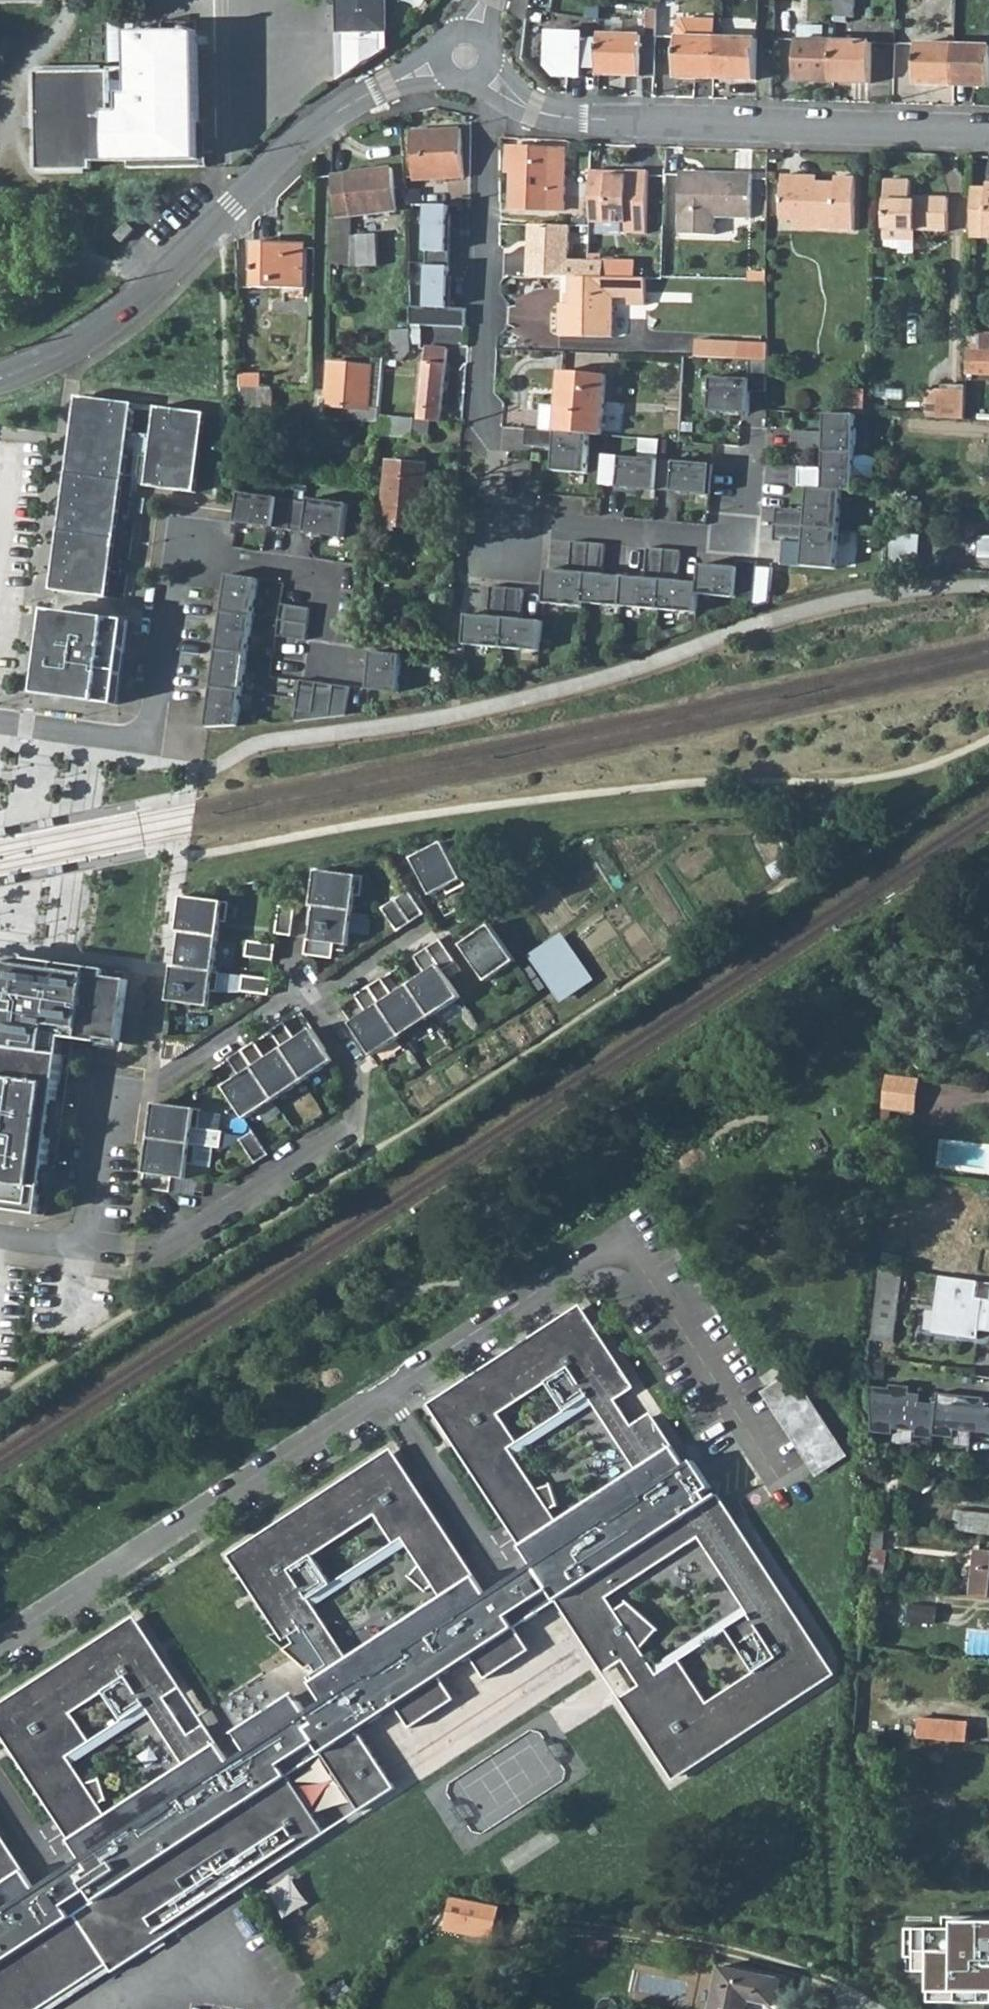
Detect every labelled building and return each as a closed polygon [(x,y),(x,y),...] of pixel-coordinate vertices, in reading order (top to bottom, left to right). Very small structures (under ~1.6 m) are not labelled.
[(345,77),(381,54),(381,31),(386,31),(385,0),(338,0),(339,32),(346,32),(346,40),(345,40),(345,77)] [(835,19),(852,19),(853,0),(835,0),(835,19)] [(599,76),(654,79),(657,11),(644,9),(643,37),(600,35),(600,42),(599,68),(599,76)] [(676,78),(713,79),(714,39),(715,23),(683,21),(678,26),(676,78)] [(585,37),(552,33),(548,66),(553,71),(566,72),(566,78),(583,78),(584,68),(599,68),(600,42),(585,41),(585,37)] [(133,72),(34,73),(36,174),(90,173),(90,163),(200,161),(197,36),(132,37),(133,72)] [(757,40),(714,39),(713,79),(755,81),(757,40)] [(797,82),(833,83),(834,43),(797,42),(797,82)] [(871,44),(834,43),(833,83),(870,84),(871,44)] [(916,86),(952,87),(953,47),(918,45),(916,86)] [(953,47),(952,87),(988,88),(988,72),(988,48),(953,47)] [(461,130),(412,134),(414,182),(465,179),(461,130)] [(372,172),(334,176),(337,218),(350,217),(397,213),(390,142),(369,144),(372,172)] [(566,150),(508,147),(506,173),(513,173),(511,210),(564,212),(566,150)] [(647,236),(646,173),(625,173),(625,174),(625,178),(607,179),(607,175),(589,175),(589,226),(626,226),(626,236),(647,236)] [(733,179),(680,177),(678,215),(680,215),(680,235),(715,236),(717,216),(751,217),(753,177),(734,176),(733,179)] [(817,176),(800,177),(783,176),(782,221),(797,221),(810,221),(810,228),(810,229),(855,230),(856,178),(838,177),(837,183),(817,183),(817,176)] [(911,181),(887,180),(885,248),(901,248),(902,238),(917,238),(917,231),(948,232),(949,198),(922,197),(922,201),(910,201),(911,181)] [(971,208),(970,235),(988,236),(988,183),(988,186),(988,209),(971,208)] [(988,186),(972,186),(971,208),(988,209),(988,186)] [(416,194),(407,194),(407,204),(417,204),(416,194)] [(425,253),(425,266),(448,266),(449,216),(447,216),(447,207),(425,207),(423,253),(425,253)] [(332,268),(359,269),(357,238),(350,238),(350,217),(337,218),(333,219),(332,268)] [(128,221),(115,233),(122,241),(135,229),(128,221)] [(569,229),(529,227),(529,280),(572,281),(606,282),(607,266),(569,264),(569,229)] [(377,237),(357,238),(359,269),(378,268),(377,237)] [(112,243),(102,245),(103,253),(112,251),(112,243)] [(283,244),(256,244),(254,289),(306,290),(308,250),(282,249),(283,244)] [(448,266),(425,266),(424,309),(449,310),(449,278),(447,277),(448,266)] [(636,267),(607,266),(606,282),(636,282),(636,267)] [(749,273),(748,283),(767,282),(767,273),(749,273)] [(647,308),(647,283),(636,282),(606,282),(572,281),(571,305),(560,305),(560,337),(611,339),(613,300),(629,300),(629,308),(647,308)] [(409,309),(409,312),(411,327),(466,329),(466,311),(449,310),(424,309),(409,309)] [(391,334),(394,364),(403,365),(413,354),(411,333),(391,334)] [(967,333),(966,350),(988,351),(988,334),(967,333)] [(696,342),(695,360),(737,361),(738,343),(696,342)] [(430,443),(432,422),(441,423),(448,351),(426,350),(420,421),(393,418),(391,439),(430,443)] [(966,350),(965,376),(988,377),(988,351),(966,350)] [(377,361),(375,370),(371,410),(381,411),(386,363),(377,361)] [(711,411),(750,413),(751,395),(766,395),(767,363),(752,362),(751,380),(712,378),(711,411)] [(375,370),(332,365),(329,407),(371,410),(375,370)] [(263,374),(241,373),(242,389),(262,388),(263,374)] [(558,411),(556,434),(590,438),(600,439),(605,379),(561,374),(558,411)] [(275,408),(276,390),(262,388),(242,389),(244,448),(244,472),(258,474),(255,407),(275,408)] [(939,392),(938,419),(964,420),(964,393),(939,392)] [(866,394),(849,393),(848,418),(855,418),(864,418),(866,394)] [(78,396),(67,472),(73,473),(84,397),(78,396)] [(67,472),(52,589),(104,596),(119,481),(123,481),(134,403),(84,397),(73,473),(67,472)] [(206,414),(157,407),(147,486),(196,493),(198,472),(193,471),(197,433),(203,433),(206,414)] [(328,419),(380,424),(380,417),(381,411),(371,410),(329,407),(328,419)] [(558,411),(546,410),(543,433),(556,434),(558,411)] [(378,438),(391,439),(393,418),(380,417),(380,424),(378,438)] [(794,419),(767,417),(766,433),(792,434),(794,419)] [(825,437),(825,453),(854,454),(855,418),(848,418),(825,419),(825,437)] [(543,433),(527,432),(525,449),(547,451),(548,450),(555,450),(553,473),(586,477),(590,438),(556,434),(543,433)] [(197,433),(193,471),(198,472),(203,433),(197,433)] [(825,453),(825,437),(794,437),(794,452),(825,453)] [(825,472),(824,491),(843,492),(854,493),(854,454),(825,453),(825,472)] [(622,457),(606,456),(603,486),(620,487),(622,457)] [(660,461),(622,457),(620,487),(657,490),(660,461)] [(399,467),(387,466),(382,528),(420,532),(425,469),(416,467),(416,461),(400,460),(399,467)] [(675,462),(660,461),(657,490),(673,491),(675,462)] [(713,465),(675,462),(673,491),(711,495),(713,465)] [(825,472),(793,471),(793,488),(809,489),(824,491),(825,472)] [(119,481),(104,596),(108,597),(123,481),(119,481)] [(777,508),(776,527),(839,532),(843,492),(824,491),(809,489),(808,512),(801,512),(799,510),(777,508)] [(294,501),(242,493),(239,523),(290,530),(294,501)] [(311,504),(294,501),(290,530),(344,538),(349,504),(312,499),(311,504)] [(839,532),(776,527),(774,546),(796,548),(798,547),(805,547),(803,566),(837,568),(839,532)] [(916,570),(918,535),(891,533),(890,536),(892,568),(916,570)] [(584,605),(589,544),(572,543),(570,564),(572,566),(571,573),(547,571),(544,604),(583,608),(584,605)] [(606,546),(589,544),(584,605),(621,607),(624,578),(602,575),(603,569),(605,568),(606,546)] [(647,580),(624,578),(621,607),(659,611),(665,550),(648,549),(646,571),(647,573),(647,580)] [(680,574),(682,552),(665,550),(659,611),(697,614),(699,594),(700,584),(678,582),(678,575),(680,574)] [(739,567),(702,565),(700,584),(699,594),(737,597),(737,595),(743,596),(755,592),(757,563),(739,561),(739,567)] [(262,580),(233,576),(229,613),(258,618),(262,580)] [(508,587),(491,586),(490,608),(491,610),(491,617),(467,615),(465,644),(502,648),(508,587)] [(523,588),(508,587),(502,648),(539,651),(542,621),(520,619),(520,613),(522,611),(523,588)] [(311,609),(283,605),(280,621),(309,625),(311,609)] [(97,616),(56,611),(45,695),(117,704),(129,620),(110,618),(108,627),(96,625),(97,616)] [(258,618),(229,613),(225,651),(254,656),(258,618)] [(110,618),(97,616),(96,625),(108,627),(110,618)] [(307,641),(309,625),(280,621),(278,637),(307,641)] [(250,693),(254,656),(225,651),(220,689),(250,693)] [(402,656),(372,653),(368,691),(399,694),(402,656)] [(317,683),(302,681),(297,710),(312,712),(317,683)] [(335,686),(317,683),(312,712),(297,710),(295,720),(330,716),(335,686)] [(350,688),(335,686),(330,716),(346,715),(350,688)] [(250,693),(220,689),(216,726),(246,724),(250,693)] [(444,842),(412,858),(432,896),(446,888),(449,894),(466,885),(444,842)] [(312,903),(315,904),(311,938),(307,937),(305,953),(333,957),(335,942),(349,944),(356,893),(362,894),(364,874),(316,868),(312,903)] [(396,899),(412,922),(424,914),(425,913),(410,890),(396,899)] [(181,931),(221,937),(222,921),(229,922),(232,902),(182,896),(177,931),(181,931)] [(383,908),(398,931),(412,922),(396,899),(383,908)] [(280,905),(276,933),(278,933),(292,935),(296,907),(280,905)] [(461,944),(486,980),(515,960),(490,924),(461,944)] [(177,966),(216,971),(221,937),(181,931),(177,966)] [(550,935),(534,946),(561,985),(564,984),(568,988),(578,981),(575,976),(578,974),(550,935)] [(428,947),(443,971),(456,962),(441,939),(428,947)] [(246,956),(274,959),(276,944),(248,940),(246,956)] [(426,973),(409,984),(431,1016),(460,997),(443,971),(428,947),(415,956),(426,973)] [(0,972),(0,987),(5,988),(9,963),(26,966),(27,959),(2,955),(0,972)] [(49,1216),(53,1186),(45,1185),(63,1055),(56,1054),(59,1036),(102,1042),(103,1038),(104,1029),(124,1031),(132,972),(27,959),(26,966),(9,963),(5,988),(0,987),(0,1209),(49,1216)] [(173,965),(168,1004),(211,1009),(213,994),(219,994),(222,972),(216,971),(177,966),(173,965)] [(241,991),(269,994),(272,979),(244,975),(241,991)] [(382,978),(369,986),(401,1036),(431,1016),(409,984),(393,995),(382,978)] [(351,1023),(372,1055),(401,1036),(369,986),(355,995),(367,1012),(351,1023)] [(285,1021),(272,1030),(283,1047),(305,1079),(334,1060),(313,1028),(296,1038),(285,1021)] [(122,1041),(124,1031),(104,1029),(103,1038),(122,1041)] [(101,1049),(102,1042),(59,1036),(56,1054),(63,1055),(45,1185),(53,1186),(72,1045),(101,1049)] [(255,1041),(243,1049),(275,1099),(305,1079),(283,1047),(267,1058),(255,1041)] [(224,1086),(245,1118),(275,1099),(243,1049),(229,1058),(240,1075),(224,1086)] [(915,1114),(919,1078),(888,1075),(883,1110),(915,1114)] [(203,1109),(154,1103),(150,1138),(198,1144),(221,1147),(223,1132),(200,1129),(203,1109)] [(240,1139),(255,1162),(269,1154),(253,1130),(240,1139)] [(150,1138),(143,1188),(171,1192),(173,1177),(187,1179),(189,1164),(195,1165),(198,1144),(150,1138)] [(871,1341),(895,1344),(905,1271),(881,1267),(871,1341)] [(940,1276),(933,1330),(978,1338),(980,1329),(988,1331),(988,1299),(976,1297),(977,1282),(940,1276)] [(106,1966),(111,1974),(131,1960),(241,1889),(395,1789),(358,1732),(396,1707),(407,1724),(447,1699),(436,1681),(471,1658),(483,1675),(523,1650),(512,1631),(563,1599),(610,1670),(624,1662),(640,1687),(626,1696),(659,1747),(656,1749),(676,1779),(705,1759),(702,1754),(830,1668),(724,1509),(716,1515),(709,1505),(718,1499),(695,1464),(682,1473),(646,1419),(631,1429),(615,1403),(629,1394),(575,1315),(530,1344),(533,1349),(436,1414),(451,1438),(455,1436),(541,1567),(485,1604),(483,1600),(485,1598),(395,1459),(281,1534),(278,1529),(231,1559),(252,1591),(255,1589),(288,1639),(303,1630),(327,1666),(310,1679),(327,1704),(333,1713),(313,1726),(307,1717),(293,1696),(233,1736),(247,1757),(253,1766),(234,1778),(228,1770),(201,1729),(187,1739),(163,1701),(177,1692),(135,1630),(22,1704),(17,1697),(0,1708),(0,1728),(10,1743),(14,1741),(91,1857),(34,1895),(0,1844),(0,2008),(41,2008),(106,1966)] [(817,1475),(851,1455),(798,1368),(764,1389),(817,1475)] [(869,1385),(871,1429),(891,1434),(892,1428),(915,1430),(915,1436),(932,1439),(932,1436),(937,1404),(921,1402),(921,1394),(910,1393),(910,1386),(890,1383),(889,1387),(869,1385)] [(937,1404),(932,1436),(953,1439),(954,1431),(988,1436),(988,1410),(985,1409),(985,1400),(938,1393),(937,1404)] [(629,1394),(615,1403),(631,1429),(646,1419),(629,1394)] [(517,1446),(507,1454),(510,1459),(591,1404),(586,1397),(563,1413),(517,1446)] [(901,1475),(879,1472),(876,1492),(898,1495),(901,1475)] [(613,1486),(598,1496),(604,1504),(618,1494),(613,1486)] [(718,1499),(709,1505),(716,1515),(724,1509),(718,1499)] [(953,1531),(988,1535),(988,1515),(956,1511),(953,1531)] [(884,1550),(887,1524),(873,1523),(872,1533),(871,1549),(884,1550)] [(328,1588),(307,1602),(311,1609),(405,1549),(401,1543),(393,1547),(328,1588)] [(976,1597),(988,1599),(988,1551),(981,1550),(976,1597)] [(938,1609),(911,1607),(909,1622),(936,1625),(938,1609)] [(650,1668),(655,1676),(676,1662),(724,1631),(749,1616),(745,1609),(650,1668)] [(288,1639),(285,1642),(310,1679),(327,1666),(303,1630),(288,1639)] [(396,1631),(380,1641),(385,1648),(400,1639),(396,1631)] [(610,1670),(626,1696),(640,1687),(624,1662),(610,1670)] [(201,1729),(177,1692),(163,1701),(187,1739),(201,1729)] [(333,1713),(327,1704),(307,1717),(313,1726),(333,1713)] [(91,1742),(67,1758),(71,1765),(151,1714),(147,1707),(123,1721),(91,1742)] [(918,1720),(916,1740),(966,1743),(968,1723),(918,1720)] [(247,1757),(228,1770),(234,1778),(253,1766),(247,1757)] [(164,1781),(149,1791),(153,1799),(169,1789),(164,1781)] [(295,1875),(273,1887),(287,1913),(309,1901),(295,1875)] [(494,1927),(497,1906),(450,1896),(445,1916),(494,1927)] [(905,1928),(907,1976),(932,1978),(932,2008),(988,2007),(988,1927),(905,1928)] [(719,1968),(711,2008),(749,2008),(750,2000),(776,2005),(781,1980),(719,1968)]
